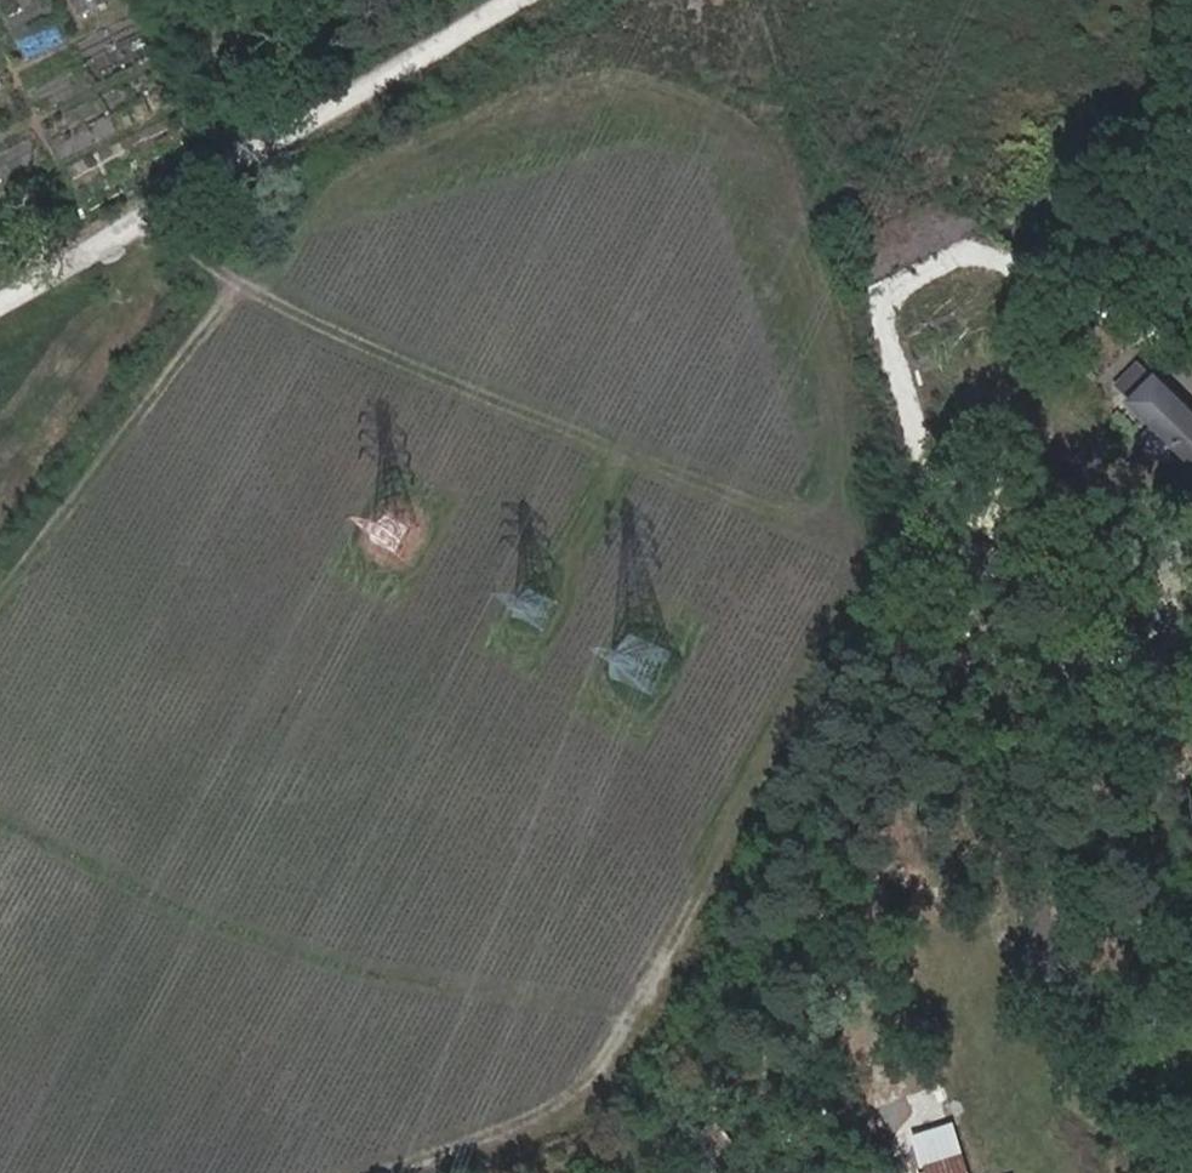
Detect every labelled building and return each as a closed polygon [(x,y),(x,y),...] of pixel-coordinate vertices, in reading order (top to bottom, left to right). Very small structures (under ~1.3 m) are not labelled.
[(113,342),(103,354),(114,363),(123,350),(113,342)] [(1191,467),(1191,405),(1141,355),(1110,387),(1191,467)] [(863,1114),(908,1108),(897,1027),(852,1033),(863,1114)] [(956,1120),(908,1135),(919,1172),(973,1172),(956,1120)]
